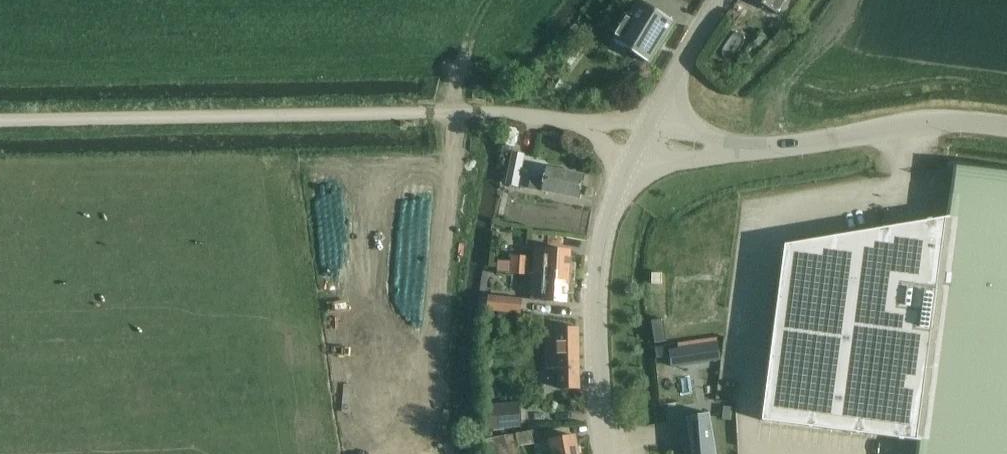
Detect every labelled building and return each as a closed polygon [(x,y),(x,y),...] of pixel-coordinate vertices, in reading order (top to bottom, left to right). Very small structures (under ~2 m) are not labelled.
[(674,22),(639,0),(629,16),(625,14),(618,25),(622,27),(613,41),(649,64),(674,22)] [(777,13),(785,0),(755,0),(777,13)] [(573,37),(554,63),(567,73),(585,46),(573,37)] [(506,141),(505,146),(506,146),(513,147),(515,147),(517,135),(517,130),(518,129),(509,127),(508,127),(506,140),(506,141)] [(519,186),(525,154),(512,152),(506,184),(519,186)] [(762,420),(841,431),(918,441),(916,453),(1006,453),(1006,173),(954,166),(947,218),(784,246),(783,255),(762,420)] [(579,199),(584,175),(546,168),(544,182),(531,179),(529,189),(579,199)] [(534,248),(533,274),(569,277),(570,251),(546,250),(534,248)] [(510,272),(510,274),(528,275),(529,257),(511,256),(511,262),(510,272)] [(531,300),(542,301),(567,302),(569,277),(533,274),(531,300)] [(652,279),(651,284),(652,284),(662,284),(662,274),(652,274),(652,279)] [(479,303),(478,309),(479,309),(484,309),(488,309),(489,296),(488,296),(479,296),(479,303)] [(488,310),(520,313),(521,299),(489,296),(488,309),(488,310)] [(652,321),(655,342),(666,340),(663,319),(652,321)] [(558,389),(579,389),(578,328),(546,328),(547,369),(558,369),(558,389)] [(717,343),(701,345),(704,364),(720,361),(720,359),(717,343)] [(701,345),(684,348),(686,366),(704,364),(701,345)] [(657,347),(654,347),(655,359),(657,358),(663,358),(664,356),(663,346),(657,347)] [(684,348),(669,350),(671,368),(686,366),(684,348)] [(487,429),(521,426),(519,404),(485,407),(487,429)] [(724,407),(723,419),(731,420),(732,407),(724,407)] [(686,418),(692,453),(717,453),(710,414),(686,418)] [(539,430),(517,434),(519,447),(534,444),(541,443),(539,430)] [(550,441),(550,442),(552,452),(553,453),(578,453),(575,436),(550,441)]
